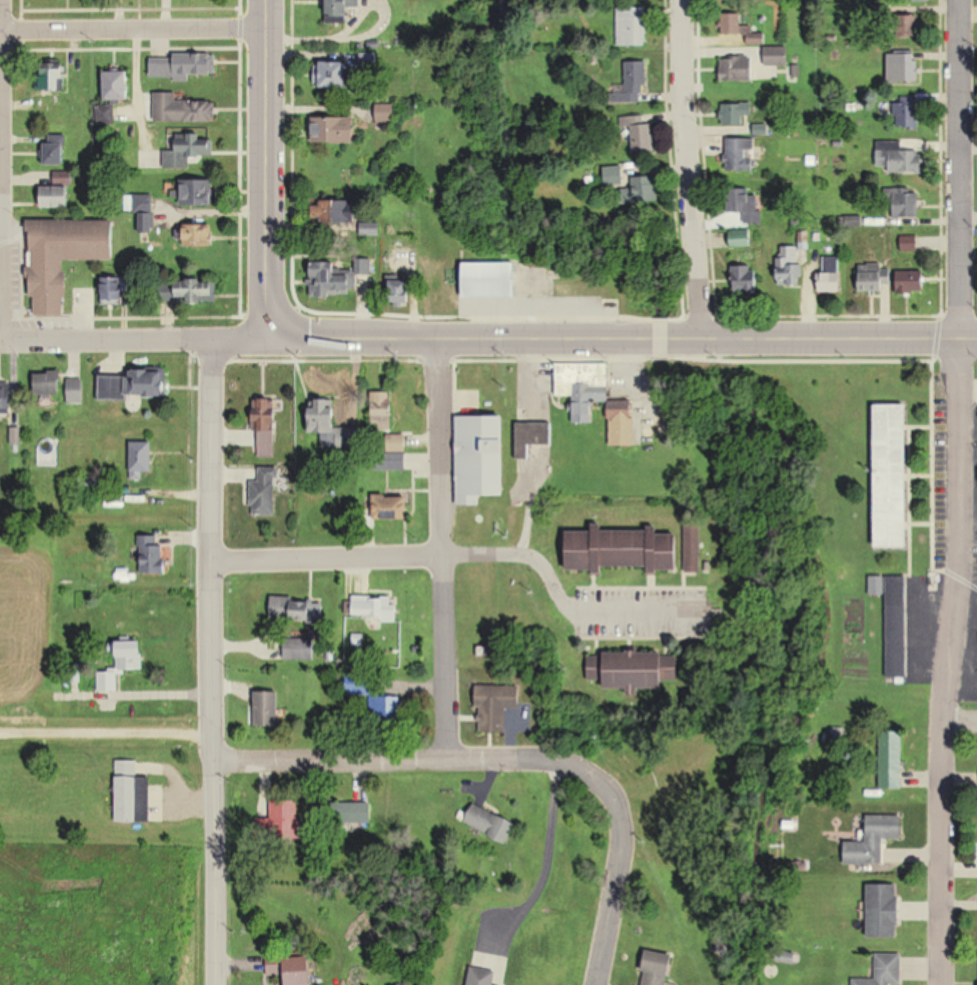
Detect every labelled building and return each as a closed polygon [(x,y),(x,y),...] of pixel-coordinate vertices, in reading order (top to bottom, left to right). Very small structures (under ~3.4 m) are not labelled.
[(350,22),(350,7),(361,7),(361,0),(327,0),(327,22),(350,22)] [(648,8),(619,8),(619,46),(648,46),(648,8)] [(747,45),(767,44),(767,33),(753,33),(753,26),(743,26),(743,13),(722,13),(723,34),(747,33),(747,45)] [(900,36),(920,36),(920,15),(900,15),(900,36)] [(790,47),(766,47),(766,65),(790,65),(790,47)] [(921,52),(889,52),(889,84),(921,84),(921,52)] [(148,78),(188,79),(188,75),(214,75),(214,57),(148,57),(148,78)] [(752,81),(752,59),(722,59),(722,81),(752,81)] [(319,87),(352,87),(352,61),(319,61),(319,87)] [(647,101),(646,61),(628,61),(628,84),(614,84),(614,102),(647,101)] [(36,90),(65,90),(65,69),(36,69),(36,90)] [(104,102),(129,102),(129,71),(104,71),(104,102)] [(176,93),(154,93),(154,122),(215,122),(215,101),(176,101),(176,93)] [(746,126),(746,115),(754,115),(754,103),(723,103),(723,126),(746,126)] [(895,127),(919,127),(919,103),(895,103),(895,127)] [(114,123),(114,108),(96,108),(96,123),(114,123)] [(313,117),(313,144),(357,144),(357,117),(313,117)] [(634,151),(655,151),(655,124),(646,124),(646,117),(623,117),(623,126),(634,126),(634,151)] [(175,150),(162,150),(162,168),(188,168),(188,158),(212,158),(212,133),(175,134),(175,150)] [(47,165),(66,165),(66,137),(47,137),(47,165)] [(727,139),(727,169),(756,169),(756,161),(749,161),(749,150),(757,150),(757,139),(727,139)] [(903,141),(878,141),(878,173),(922,173),(922,150),(903,150),(903,141)] [(626,167),(607,167),(607,186),(626,186),(626,167)] [(625,203),(657,203),(657,176),(633,176),(633,188),(625,188),(625,203)] [(214,180),(181,180),(181,205),(214,205),(214,180)] [(71,186),(41,186),(41,208),(71,208),(71,186)] [(761,194),(750,194),(750,189),(730,190),(730,211),(743,211),(743,224),(762,224),(761,194)] [(894,189),(894,217),(922,217),(922,189),(894,189)] [(355,224),(355,201),(313,201),(313,224),(355,224)] [(114,221),(30,221),(29,298),(33,298),(33,315),(65,316),(65,261),(114,261),(114,221)] [(213,247),(213,224),(184,224),(184,247),(213,247)] [(801,285),(801,247),(780,247),(780,285),(801,285)] [(310,263),(310,297),(355,297),(355,275),(337,275),(337,263),(310,263)] [(519,299),(519,264),(464,264),(464,299),(519,299)] [(734,294),(759,294),(759,265),(734,265),(734,294)] [(859,272),(859,292),(887,292),(887,272),(859,272)] [(820,274),(820,293),(843,293),(843,282),(835,282),(835,274),(820,274)] [(128,291),(128,277),(101,277),(101,306),(122,306),(122,291),(128,291)] [(217,302),(217,288),(204,288),(203,279),(177,279),(177,288),(159,288),(160,303),(217,302)] [(413,280),(389,280),(389,303),(413,303),(413,280)] [(900,294),(927,293),(927,280),(900,281),(900,294)] [(610,445),(635,445),(634,401),(611,402),(610,386),(591,386),(591,372),(608,372),(608,365),(556,366),(556,396),(573,396),(573,423),(594,423),(594,402),(610,402),(610,445)] [(99,376),(99,400),(126,400),(126,396),(166,396),(166,370),(129,369),(129,376),(99,376)] [(34,372),(34,395),(60,395),(60,372),(34,372)] [(83,380),(67,380),(67,403),(83,403),(83,380)] [(14,411),(15,383),(0,383),(0,411),(14,411)] [(370,392),(370,430),(391,430),(391,392),(370,392)] [(255,457),(278,457),(278,399),(255,400),(255,457)] [(911,405),(879,405),(880,548),(912,548),(911,405)] [(326,447),(359,447),(359,428),(338,428),(338,414),(311,415),(311,430),(326,430),(326,447)] [(553,423),(514,422),(514,458),(529,459),(529,445),(553,445),(553,423)] [(478,505),(478,495),(506,495),(506,426),(456,426),(455,505),(478,505)] [(129,478),(151,478),(151,441),(129,441),(129,478)] [(257,505),(236,505),(236,516),(276,515),(276,467),(257,468),(257,505)] [(407,505),(373,505),(373,519),(407,519),(407,505)] [(701,572),(701,524),(686,524),(686,572),(701,572)] [(680,569),(680,531),(567,531),(567,569),(680,569)] [(139,535),(139,574),(167,574),(167,535),(139,535)] [(872,595),(889,595),(889,677),(908,677),(908,576),(872,576),(872,595)] [(322,622),(322,597),(269,596),(269,621),(322,622)] [(390,608),(390,596),(349,596),(349,618),(395,618),(395,608),(390,608)] [(283,636),(283,659),(316,659),(316,636),(283,636)] [(603,652),(603,670),(588,670),(588,679),(604,679),(604,691),(666,691),(666,681),(679,681),(679,652),(603,652)] [(116,671),(97,671),(97,690),(116,690),(116,671)] [(505,732),(506,708),(520,709),(520,686),(473,685),(472,732),(505,732)] [(279,691),(255,691),(255,726),(279,726),(279,691)] [(905,732),(882,732),(882,789),(905,789),(905,732)] [(150,777),(126,776),(126,769),(134,769),(134,763),(116,763),(114,821),(148,822),(150,777)] [(270,800),(270,840),(300,840),(300,800),(270,800)] [(371,824),(371,803),(318,803),(318,824),(371,824)] [(517,823),(472,803),(463,823),(508,843),(517,823)] [(905,816),(869,816),(869,842),(847,842),(847,865),(886,865),(886,839),(905,839),(905,816)] [(870,884),(870,938),(902,938),(902,884),(870,884)] [(672,954),(647,950),(642,984),(668,984),(672,954)] [(904,954),(879,954),(879,980),(857,980),(857,984),(894,984),(904,984),(904,954)] [(281,955),(266,955),(266,978),(281,978),(281,955)] [(313,958),(287,958),(287,984),(313,984),(313,958)] [(497,971),(469,966),(466,984),(495,984),(497,971)]
